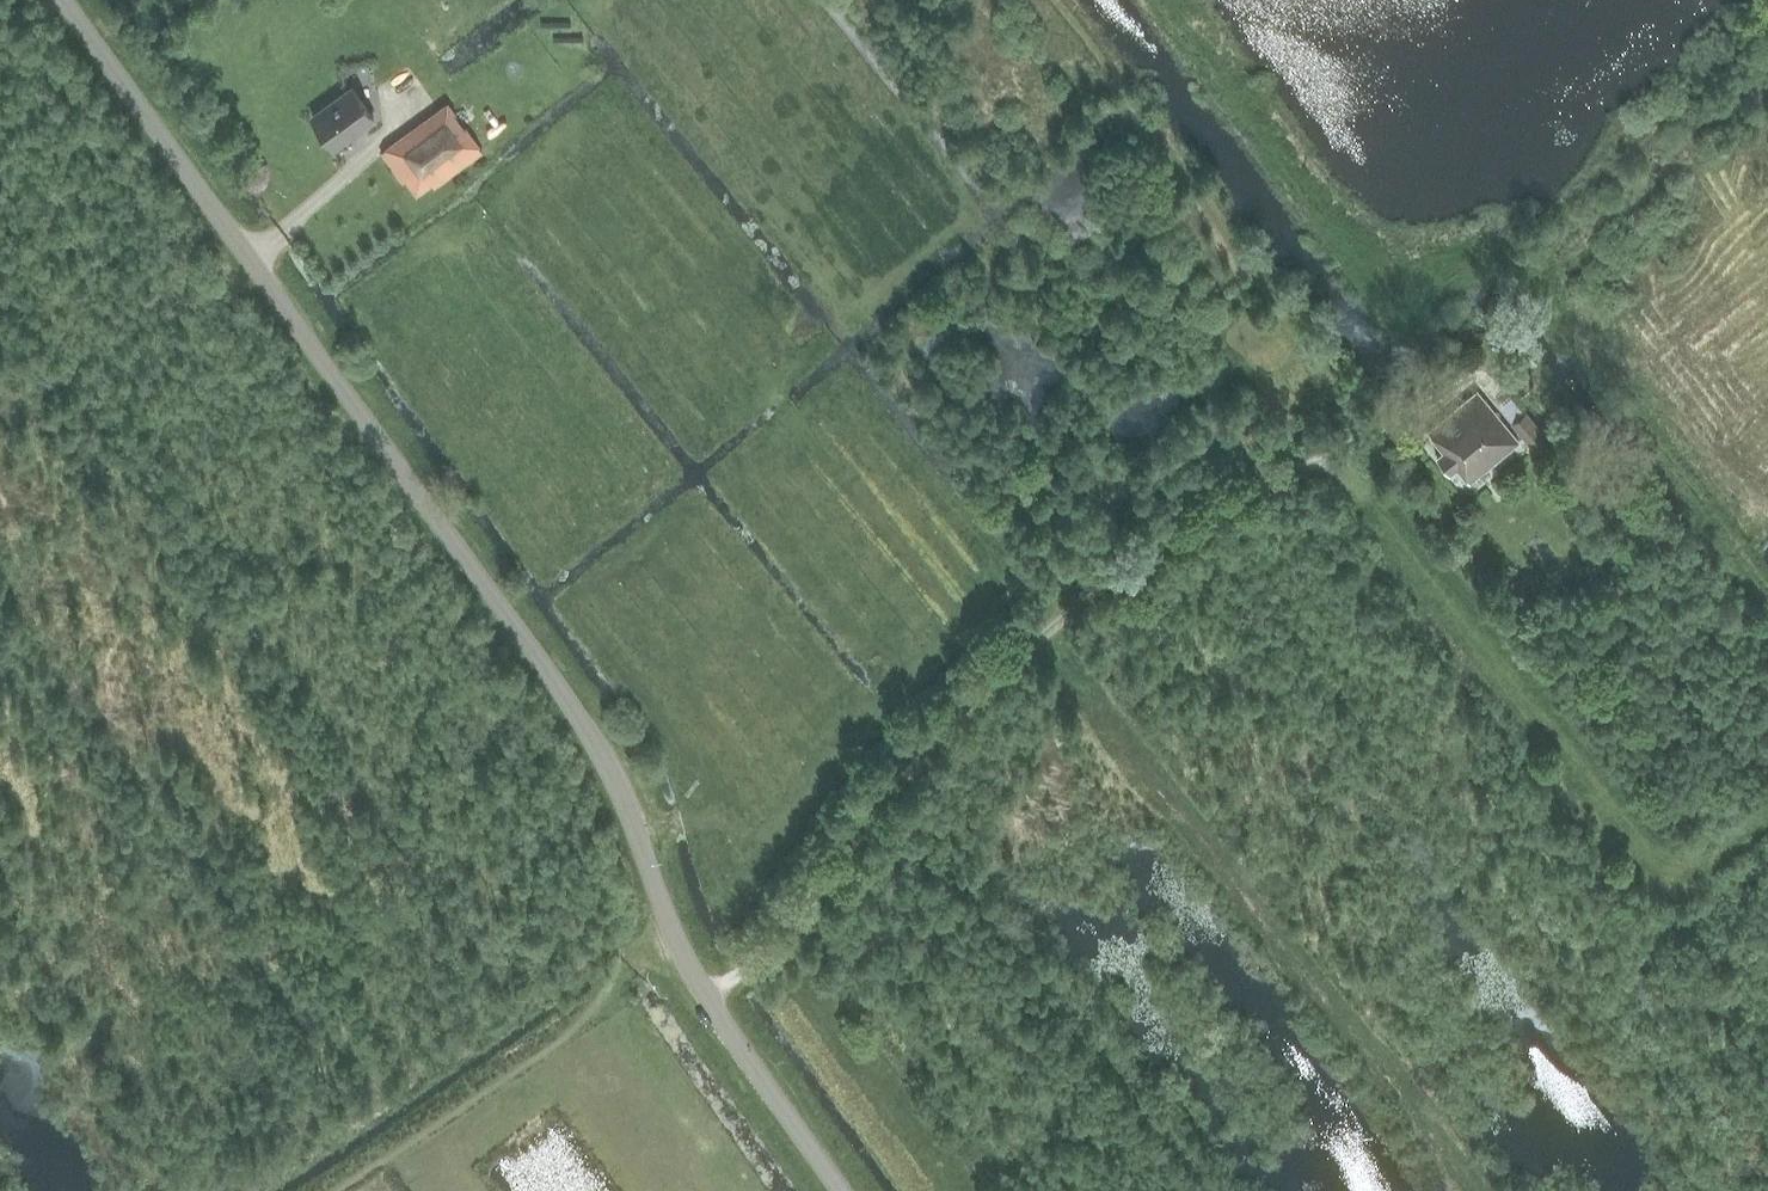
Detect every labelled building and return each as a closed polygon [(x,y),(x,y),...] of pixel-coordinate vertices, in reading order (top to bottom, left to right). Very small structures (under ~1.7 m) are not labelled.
[(334,146),(373,118),(352,88),(312,117),(334,146)] [(462,129),(445,106),(382,152),(415,199),(481,151),(464,127),(462,129)] [(1518,445),(1478,394),(1427,434),(1442,453),(1435,458),(1449,476),(1457,470),(1468,484),(1518,445)] [(1549,443),(1527,416),(1513,427),(1535,454),(1549,443)] [(1511,599),(1526,587),(1518,577),(1503,589),(1511,599)]
